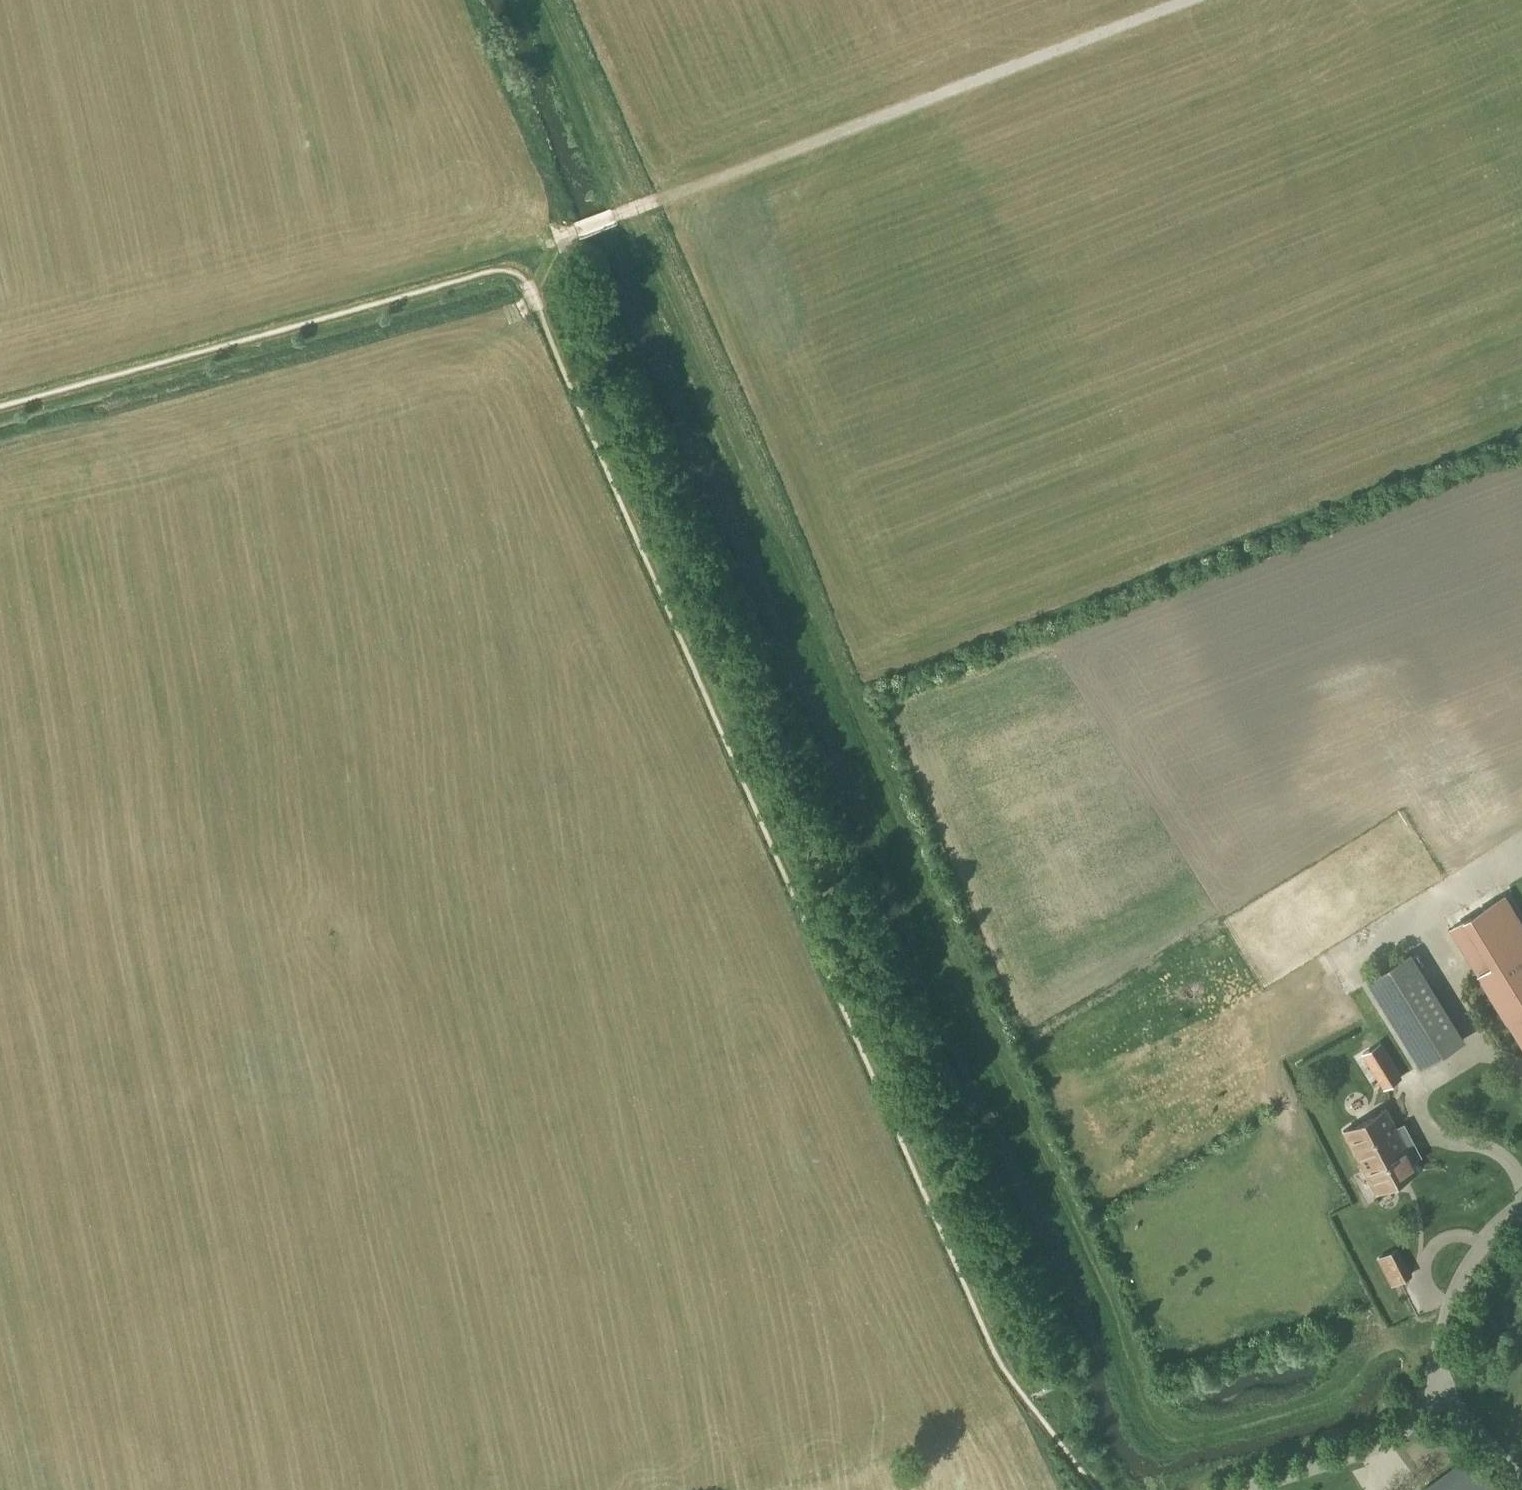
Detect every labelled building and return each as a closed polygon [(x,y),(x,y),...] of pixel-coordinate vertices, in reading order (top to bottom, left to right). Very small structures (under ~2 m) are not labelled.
[(1451,929),(1521,1045),(1521,928),(1503,897),(1451,929)] [(1420,1069),(1465,1041),(1410,953),(1365,981),(1420,1069)] [(1383,1089),(1401,1078),(1381,1044),(1363,1055),(1383,1089)] [(1375,1193),(1418,1170),(1386,1109),(1343,1132),(1375,1193)] [(1402,1246),(1383,1258),(1400,1285),(1419,1273),(1402,1246)]
